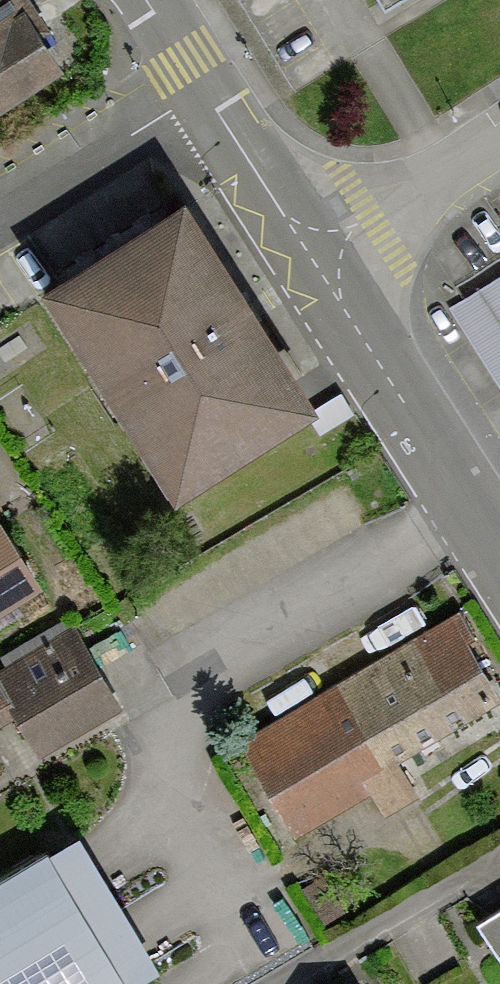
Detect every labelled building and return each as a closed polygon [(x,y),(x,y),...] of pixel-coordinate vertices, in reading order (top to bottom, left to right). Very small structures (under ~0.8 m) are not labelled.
[(30,0),(0,0),(0,107),(58,69),(28,23),(40,15),(30,0)] [(182,199),(46,286),(178,491),(314,404),(182,199)] [(451,309),(499,386),(499,277),(451,309)] [(33,581),(0,530),(0,603),(33,581)] [(458,611),(244,739),(300,832),(371,789),(386,814),(416,796),(393,759),(499,696),(463,637),(471,633),(458,611)] [(0,666),(0,721),(13,714),(35,751),(119,702),(68,617),(1,656),(5,663),(0,666)] [(76,832),(0,877),(0,983),(139,983),(159,972),(76,832)] [(475,920),(499,957),(499,904),(475,920)]
